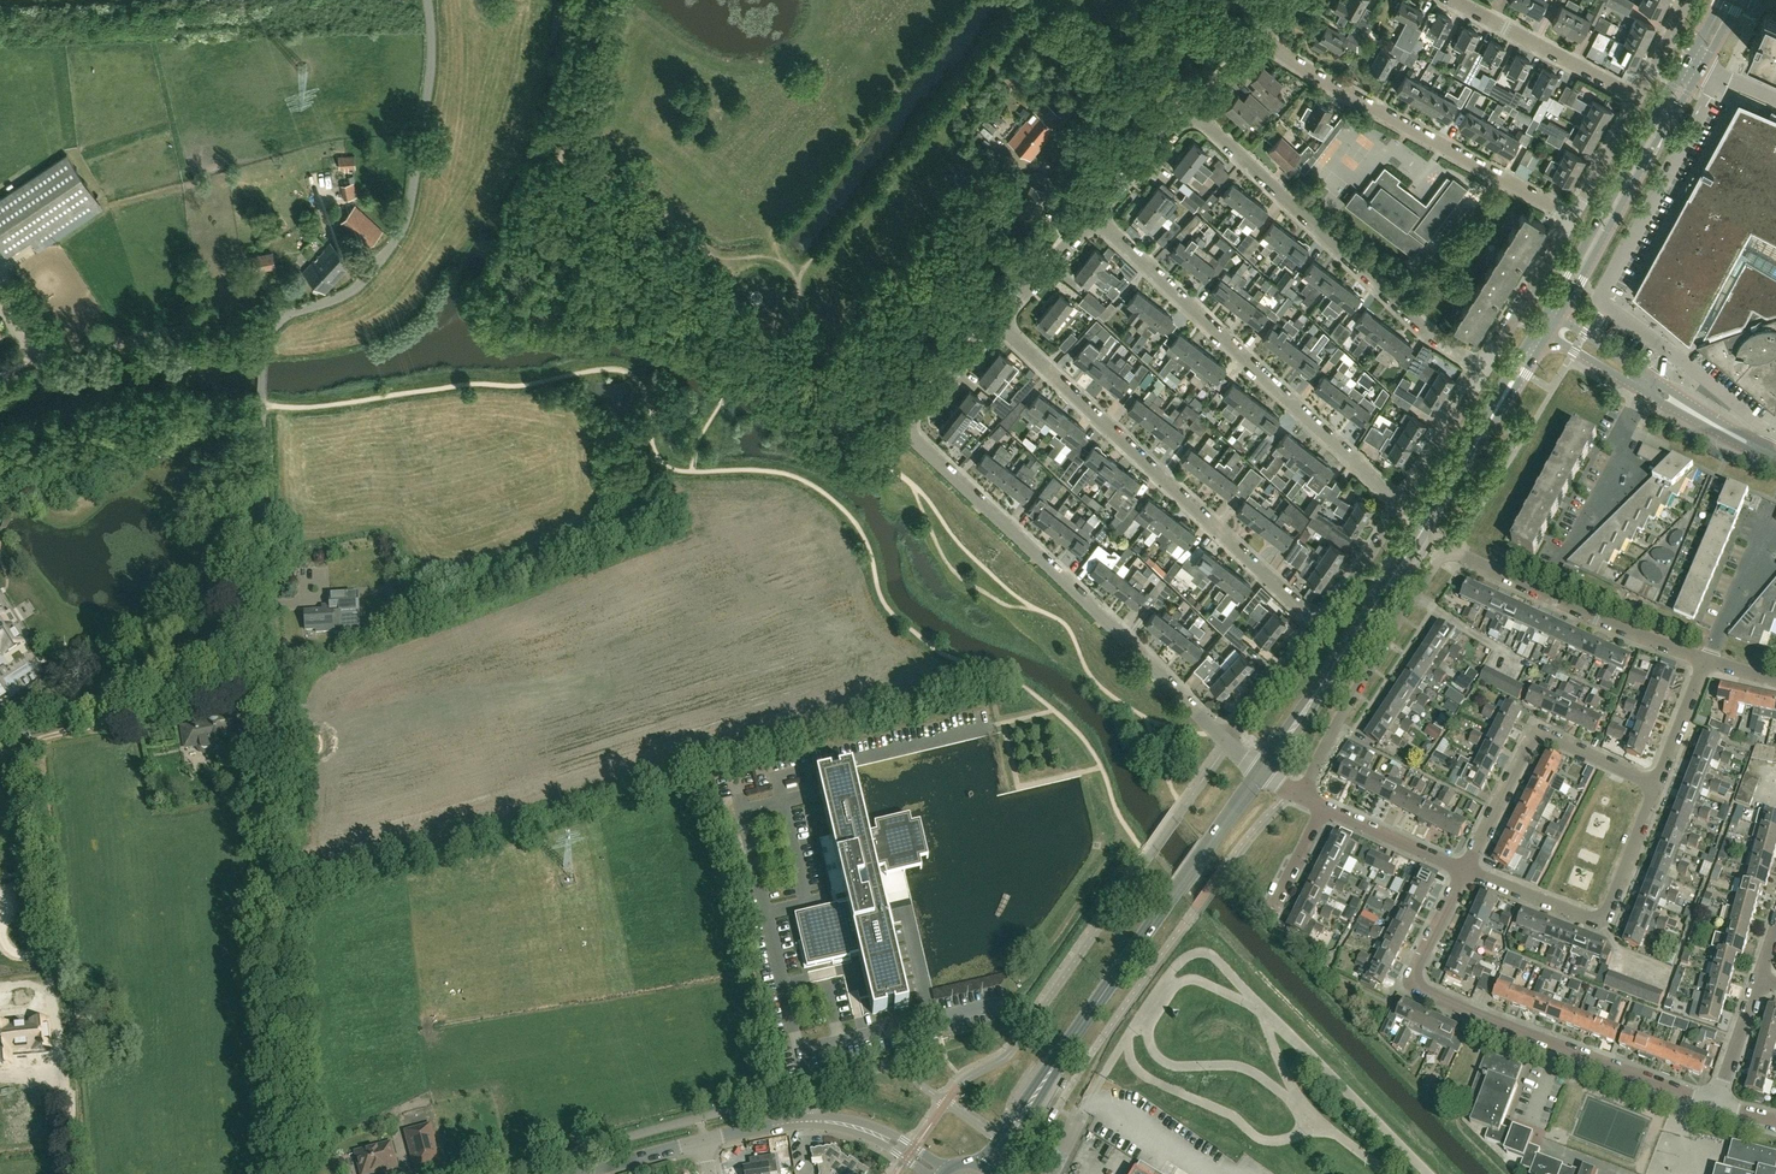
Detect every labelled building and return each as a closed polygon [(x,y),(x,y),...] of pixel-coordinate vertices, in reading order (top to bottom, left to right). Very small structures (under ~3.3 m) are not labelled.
[(1356,20),(1367,0),(1348,0),(1345,4),(1338,0),(1333,10),(1340,14),(1336,21),(1344,26),(1350,16),(1356,20)] [(1509,1),(1523,9),(1528,0),(1510,0),(1509,1)] [(1523,9),(1538,16),(1546,0),(1528,0),(1523,9)] [(1599,16),(1605,4),(1606,2),(1603,0),(1597,0),(1591,12),(1588,10),(1585,17),(1575,12),(1565,31),(1579,38),(1588,21),(1595,24),(1599,16)] [(1630,8),(1614,0),(1607,0),(1606,2),(1605,4),(1627,15),(1630,8)] [(1660,0),(1640,0),(1637,5),(1659,16),(1666,3),(1660,0)] [(1415,27),(1422,12),(1401,1),(1393,15),(1405,21),(1415,27)] [(1565,31),(1575,12),(1562,5),(1552,24),(1565,31)] [(1770,10),(1770,9),(1769,9),(1761,25),(1760,25),(1756,33),(1757,33),(1750,50),(1775,62),(1775,13),(1770,10)] [(1432,42),(1439,45),(1446,32),(1445,32),(1452,19),(1438,12),(1430,26),(1428,25),(1425,32),(1435,37),(1432,42)] [(1595,24),(1594,27),(1604,32),(1610,21),(1599,16),(1595,24)] [(1360,17),(1354,28),(1352,30),(1359,34),(1366,21),(1360,17)] [(1629,31),(1647,40),(1653,26),(1635,17),(1629,31)] [(1350,29),(1346,37),(1326,26),(1318,40),(1315,38),(1311,45),(1322,52),(1326,45),(1339,52),(1344,44),(1357,52),(1372,24),(1366,21),(1359,34),(1352,30),(1354,28),(1351,26),(1349,29),(1350,29)] [(1404,47),(1404,46),(1410,50),(1411,49),(1421,30),(1415,27),(1405,21),(1394,43),(1403,48),(1404,47)] [(1471,48),(1478,34),(1464,26),(1453,47),(1461,51),(1457,59),(1460,60),(1463,62),(1464,63),(1471,48)] [(1647,40),(1629,31),(1622,44),(1640,53),(1647,40)] [(1609,37),(1604,35),(1598,32),(1592,44),(1585,56),(1591,59),(1598,48),(1602,50),(1609,37)] [(1490,40),(1483,54),(1482,54),(1478,61),(1487,66),(1488,66),(1494,69),(1498,60),(1498,59),(1504,47),(1490,40)] [(1394,43),(1388,52),(1381,48),(1369,69),(1384,77),(1396,57),(1404,61),(1410,50),(1404,46),(1404,47),(1403,48),(1394,43)] [(1640,53),(1622,44),(1616,56),(1634,65),(1640,53)] [(1411,49),(1410,50),(1404,61),(1411,65),(1418,52),(1411,49)] [(1436,49),(1429,62),(1437,66),(1443,53),(1436,49)] [(1524,73),(1530,61),(1516,54),(1505,74),(1513,78),(1510,84),(1517,88),(1524,74),(1524,73)] [(1462,79),(1469,65),(1464,63),(1463,62),(1460,60),(1452,74),(1456,76),(1462,79)] [(1471,62),(1469,65),(1462,79),(1469,83),(1472,78),(1479,66),(1471,62)] [(1264,92),(1258,98),(1274,112),(1283,102),(1272,92),(1280,83),(1273,77),(1273,73),(1269,73),(1263,67),(1251,80),(1264,92)] [(1409,99),(1418,81),(1411,77),(1415,70),(1409,67),(1395,91),(1409,99)] [(1550,88),(1556,75),(1543,68),(1532,89),(1545,95),(1546,96),(1547,95),(1550,89),(1550,88)] [(1446,75),(1440,72),(1436,78),(1442,82),(1443,80),(1446,75)] [(1488,94),(1496,79),(1489,76),(1482,90),(1488,94)] [(1431,89),(1418,81),(1409,99),(1421,106),(1431,89)] [(1461,106),(1471,88),(1465,84),(1458,96),(1447,91),(1444,96),(1456,103),(1461,106)] [(1575,96),(1578,91),(1566,85),(1559,98),(1570,105),(1573,101),(1576,102),(1578,97),(1575,96)] [(1444,96),(1431,89),(1421,106),(1434,113),(1444,96)] [(1472,106),(1481,92),(1474,89),(1466,102),(1472,106)] [(1515,90),(1514,92),(1509,89),(1503,100),(1508,103),(1508,104),(1512,106),(1514,107),(1522,93),(1515,90)] [(1248,93),(1242,100),(1237,95),(1234,98),(1231,98),(1227,102),(1228,105),(1225,108),(1242,124),(1250,117),(1258,124),(1269,112),(1248,93)] [(1540,103),(1533,117),(1539,121),(1546,108),(1547,107),(1552,98),(1547,95),(1546,96),(1545,95),(1540,103)] [(1456,103),(1444,96),(1434,113),(1443,118),(1446,120),(1456,103)] [(1563,104),(1552,98),(1547,107),(1546,108),(1557,114),(1563,104)] [(1029,160),(1065,118),(1044,100),(1008,143),(1029,160)] [(1586,113),(1604,123),(1607,119),(1609,120),(1613,112),(1593,101),(1586,113)] [(1330,127),(1325,124),(1324,121),(1330,110),(1316,102),(1312,108),(1307,106),(1300,118),(1311,125),(1306,131),(1321,139),(1330,127)] [(1503,106),(1497,102),(1493,109),(1499,113),(1503,106)] [(1773,109),(1768,117),(1742,105),(1709,166),(1705,164),(1702,169),(1708,172),(1696,196),(1693,195),(1642,288),(1641,288),(1637,295),(1637,296),(1639,293),(1685,333),(1693,317),(1709,328),(1708,330),(1708,333),(1708,336),(1710,341),(1741,330),(1753,307),(1767,315),(1775,312),(1775,111),(1773,109)] [(1514,107),(1512,106),(1508,113),(1514,116),(1518,109),(1514,107)] [(1480,117),(1468,110),(1458,127),(1471,134),(1480,117)] [(1579,126),(1597,136),(1604,123),(1586,113),(1579,126)] [(1492,124),(1493,124),(1483,141),(1496,149),(1506,132),(1506,131),(1507,127),(1501,123),(1504,118),(1498,115),(1492,124)] [(1304,174),(1346,120),(1341,117),(1299,170),(1304,174)] [(1492,124),(1480,117),(1471,134),(1483,141),(1493,124),(1492,124)] [(1539,121),(1533,117),(1525,131),(1532,134),(1539,121)] [(1539,127),(1549,133),(1562,140),(1565,135),(1565,134),(1551,126),(1543,121),(1541,121),(1538,127),(1539,127)] [(1567,136),(1571,139),(1590,149),(1597,136),(1579,126),(1575,124),(1567,136)] [(1506,132),(1496,149),(1509,156),(1516,142),(1519,143),(1524,133),(1519,130),(1515,137),(1506,132)] [(1562,140),(1549,133),(1545,140),(1558,147),(1562,140)] [(1308,144),(1298,154),(1281,138),(1268,152),(1286,168),(1292,161),(1298,167),(1309,156),(1314,149),(1308,144)] [(1208,175),(1196,166),(1206,153),(1192,142),(1182,155),(1207,175),(1208,175)] [(1319,164),(1328,170),(1342,149),(1334,143),(1319,164)] [(1526,165),(1533,152),(1527,148),(1520,161),(1526,165)] [(1565,149),(1558,163),(1576,173),(1584,160),(1565,149)] [(0,197),(0,245),(7,256),(30,240),(38,251),(104,208),(66,153),(0,197)] [(339,169),(355,168),(355,155),(338,156),(339,169)] [(1207,175),(1182,155),(1172,168),(1186,179),(1190,173),(1202,182),(1207,175)] [(1207,174),(1219,185),(1229,174),(1223,167),(1225,165),(1218,159),(1213,164),(1215,166),(1207,174)] [(1576,173),(1558,163),(1553,172),(1545,168),(1542,174),(1552,179),(1555,177),(1569,186),(1576,173)] [(1372,178),(1360,194),(1355,190),(1344,205),(1412,256),(1426,238),(1428,239),(1451,208),(1454,204),(1467,188),(1452,177),(1451,178),(1451,180),(1446,176),(1425,204),(1397,182),(1400,178),(1384,166),(1374,179),(1372,178)] [(1147,201),(1167,216),(1172,220),(1180,226),(1185,221),(1171,210),(1177,203),(1171,198),(1174,193),(1161,183),(1158,187),(1157,187),(1147,201)] [(1234,205),(1244,192),(1232,183),(1222,196),(1234,205)] [(350,201),(362,200),(362,184),(349,184),(350,201)] [(1200,206),(1205,200),(1193,190),(1192,190),(1184,184),(1179,189),(1185,194),(1199,205),(1200,206)] [(1040,208),(1047,192),(1031,185),(1019,212),(1036,219),(1040,208)] [(1212,192),(1205,200),(1200,206),(1197,209),(1209,221),(1213,216),(1206,209),(1208,208),(1217,197),(1212,192)] [(1255,201),(1244,192),(1234,205),(1238,208),(1245,214),(1246,214),(1255,201)] [(1193,212),(1199,205),(1185,194),(1179,201),(1193,212)] [(1162,222),(1167,216),(1147,201),(1141,208),(1137,213),(1138,214),(1133,219),(1147,231),(1152,225),(1151,224),(1156,217),(1162,222)] [(1246,214),(1245,214),(1237,224),(1242,228),(1246,223),(1253,229),(1267,210),(1255,201),(1246,214)] [(383,231),(359,208),(356,205),(353,208),(341,222),(368,247),(383,231)] [(1543,225),(1538,222),(1522,212),(1452,325),(1472,338),(1543,225)] [(1184,236),(1201,218),(1196,214),(1179,231),(1184,236)] [(1156,240),(1162,246),(1180,226),(1172,220),(1168,225),(1170,226),(1156,240)] [(1266,256),(1272,247),(1285,231),(1273,222),(1264,234),(1269,239),(1260,251),(1266,256)] [(1221,233),(1227,238),(1233,231),(1227,226),(1221,233)] [(1233,231),(1227,238),(1233,242),(1238,235),(1233,231)] [(1296,239),(1285,231),(1272,247),(1278,251),(1271,260),(1278,264),(1287,252),(1296,239)] [(1236,247),(1242,253),(1254,238),(1248,233),(1236,247)] [(1169,252),(1181,262),(1191,249),(1197,241),(1191,236),(1185,244),(1179,239),(1169,252)] [(1191,249),(1181,262),(1193,270),(1202,257),(1206,252),(1200,248),(1205,241),(1200,237),(1197,241),(1191,249)] [(1254,238),(1242,253),(1247,258),(1247,257),(1250,253),(1259,242),(1254,238)] [(1308,248),(1307,248),(1308,247),(1308,245),(1304,243),(1303,243),(1302,244),(1296,239),(1287,252),(1298,261),(1308,248)] [(1435,250),(1441,254),(1446,247),(1441,242),(1435,250)] [(325,292),(351,263),(330,243),(303,272),(325,292)] [(1214,266),(1219,270),(1234,249),(1229,244),(1212,265),(1214,266)] [(1084,262),(1105,279),(1110,272),(1102,266),(1108,259),(1094,249),(1084,262)] [(1193,270),(1204,279),(1214,266),(1212,265),(1208,261),(1212,255),(1207,251),(1206,252),(1202,257),(1193,270)] [(255,271),(276,267),(273,252),(253,256),(255,271)] [(1257,259),(1250,253),(1247,257),(1253,263),(1257,259)] [(1098,284),(1103,279),(1104,280),(1105,279),(1084,262),(1074,275),(1087,285),(1092,279),(1098,284)] [(1306,295),(1325,271),(1313,262),(1304,274),(1310,279),(1300,291),(1306,295)] [(1210,291),(1222,300),(1232,287),(1241,276),(1235,271),(1226,283),(1220,278),(1210,291)] [(1337,279),(1325,271),(1306,295),(1302,301),(1308,305),(1312,300),(1321,288),(1327,292),(1337,279)] [(1286,272),(1276,285),(1276,286),(1283,291),(1293,278),(1286,272)] [(1120,291),(1130,279),(1124,274),(1114,286),(1120,291)] [(1234,309),(1244,296),(1248,291),(1242,286),(1247,280),(1241,276),(1232,287),(1222,300),(1234,309)] [(1587,277),(1583,284),(1589,288),(1593,281),(1587,277)] [(1329,313),(1338,301),(1348,288),(1337,279),(1327,292),(1332,296),(1323,309),(1321,311),(1327,316),(1329,313)] [(1264,293),(1255,305),(1245,317),(1257,326),(1266,314),(1271,317),(1276,312),(1265,303),(1277,287),(1272,283),(1264,293)] [(1360,297),(1348,288),(1338,301),(1329,313),(1335,317),(1344,305),(1350,310),(1360,297)] [(1244,296),(1234,309),(1245,317),(1255,305),(1264,293),(1258,289),(1249,301),(1244,296)] [(1048,307),(1062,317),(1069,323),(1074,317),(1066,311),(1072,304),(1056,291),(1049,300),(1052,302),(1048,307)] [(1088,291),(1083,297),(1101,312),(1105,307),(1098,301),(1099,300),(1088,291)] [(1132,321),(1138,313),(1139,313),(1149,301),(1137,291),(1127,304),(1133,309),(1127,317),(1132,321)] [(1303,298),(1297,293),(1292,299),(1298,304),(1303,298)] [(1097,315),(1098,315),(1101,312),(1083,297),(1078,304),(1095,317),(1097,315)] [(1276,320),(1292,300),(1288,297),(1272,317),(1276,320)] [(1160,309),(1149,301),(1139,313),(1144,317),(1141,322),(1141,323),(1136,330),(1141,334),(1150,322),(1160,309)] [(1115,307),(1110,302),(1105,307),(1101,312),(1098,315),(1103,320),(1115,307)] [(1062,317),(1048,307),(1038,320),(1039,321),(1035,327),(1048,338),(1053,331),(1052,330),(1062,317)] [(1619,313),(1647,329),(1650,323),(1622,307),(1619,313)] [(1150,322),(1141,334),(1132,347),(1137,351),(1152,331),(1155,333),(1159,328),(1162,331),(1171,318),(1160,309),(1150,322)] [(1358,344),(1367,332),(1377,319),(1365,310),(1355,323),(1361,327),(1352,339),(1358,344)] [(1741,330),(1710,341),(1696,346),(1775,413),(1775,412),(1775,318),(1741,330)] [(1084,332),(1090,337),(1102,325),(1096,319),(1084,332)] [(1275,321),(1272,327),(1271,327),(1262,340),(1274,349),(1284,336),(1293,324),(1288,320),(1287,319),(1282,326),(1275,321)] [(1377,319),(1367,332),(1358,344),(1363,348),(1369,341),(1375,346),(1379,341),(1389,328),(1377,319)] [(1329,334),(1335,340),(1345,326),(1339,321),(1329,334)] [(1298,328),(1293,324),(1284,336),(1274,349),(1286,358),(1295,345),(1289,340),(1293,336),(1298,328)] [(1335,340),(1340,344),(1351,330),(1345,326),(1335,340)] [(1400,337),(1389,328),(1379,341),(1384,345),(1375,357),(1381,362),(1390,350),(1400,337)] [(1129,343),(1134,336),(1128,331),(1122,337),(1129,343)] [(1286,358),(1298,367),(1307,354),(1324,332),(1323,331),(1319,338),(1313,333),(1310,337),(1300,349),(1295,345),(1286,358)] [(1064,351),(1077,337),(1071,332),(1058,346),(1064,351)] [(1324,332),(1307,354),(1298,367),(1302,370),(1301,372),(1301,374),(1305,377),(1307,377),(1309,375),(1318,363),(1318,362),(1322,356),(1316,352),(1329,336),(1324,332)] [(1172,367),(1191,342),(1179,333),(1165,351),(1171,355),(1158,372),(1164,377),(1172,367)] [(1390,350),(1381,362),(1386,365),(1395,354),(1402,359),(1412,346),(1400,337),(1390,350)] [(1072,358),(1084,367),(1099,348),(1088,339),(1082,346),(1072,358)] [(1190,368),(1203,351),(1191,342),(1172,367),(1177,371),(1182,364),(1189,369),(1189,368),(1190,368)] [(1099,348),(1084,367),(1095,376),(1105,363),(1099,359),(1108,347),(1103,343),(1099,348)] [(1344,351),(1337,346),(1328,359),(1334,364),(1344,351)] [(1189,380),(1195,384),(1200,378),(1204,373),(1214,360),(1203,351),(1190,368),(1194,371),(1193,373),(1194,373),(1189,380)] [(1018,367),(1012,363),(998,352),(988,365),(1008,380),(1018,367)] [(1415,355),(1407,368),(1406,369),(1417,375),(1424,380),(1431,384),(1445,393),(1452,380),(1431,367),(1426,373),(1417,367),(1421,360),(1415,355)] [(1109,358),(1105,363),(1095,376),(1107,385),(1117,372),(1126,361),(1120,356),(1116,363),(1109,358)] [(1339,368),(1329,380),(1323,376),(1314,388),(1326,398),(1336,385),(1345,373),(1344,373),(1350,364),(1343,359),(1337,367),(1339,368)] [(1204,373),(1200,378),(1195,384),(1200,388),(1205,382),(1209,377),(1215,382),(1226,369),(1214,360),(1204,373)] [(1126,361),(1117,372),(1107,385),(1112,389),(1110,392),(1116,397),(1118,394),(1119,394),(1128,381),(1123,377),(1128,370),(1131,365),(1126,361)] [(1139,380),(1148,368),(1141,363),(1132,375),(1139,380)] [(991,389),(997,393),(992,399),(1008,411),(1010,409),(1013,405),(998,393),(998,394),(998,393),(1008,380),(988,365),(978,378),(992,389),(991,389)] [(1357,380),(1368,388),(1374,380),(1364,370),(1357,380)] [(1345,373),(1336,385),(1326,398),(1337,406),(1347,394),(1353,386),(1352,385),(1351,387),(1345,383),(1350,377),(1345,373)] [(1019,388),(1025,394),(1035,383),(1029,377),(1019,388)] [(1126,409),(1138,418),(1148,407),(1157,394),(1164,384),(1159,379),(1142,401),(1136,397),(1126,409)] [(1235,405),(1245,393),(1233,384),(1223,396),(1229,400),(1225,405),(1225,406),(1220,413),(1226,417),(1235,405)] [(1445,393),(1431,384),(1423,396),(1437,405),(1445,393)] [(1353,386),(1347,394),(1337,406),(1349,415),(1358,403),(1364,396),(1363,395),(1364,394),(1353,386)] [(1382,387),(1382,388),(1377,395),(1373,402),(1380,407),(1388,393),(1382,387)] [(1421,398),(1407,388),(1406,388),(1401,395),(1417,405),(1421,398)] [(982,415),(975,409),(982,401),(968,390),(958,403),(971,414),(979,420),(982,415)] [(1256,401),(1245,393),(1235,405),(1226,417),(1232,421),(1237,415),(1241,409),(1246,413),(1239,422),(1240,423),(1256,401)] [(1020,410),(1035,422),(1030,428),(1031,428),(1050,403),(1038,394),(1029,406),(1025,403),(1020,410)] [(1162,398),(1157,394),(1148,407),(1138,418),(1150,427),(1160,415),(1164,409),(1158,404),(1162,398)] [(1411,403),(1398,394),(1393,401),(1407,409),(1411,403)] [(1364,396),(1358,403),(1349,415),(1360,424),(1370,411),(1375,404),(1364,396)] [(1008,411),(992,399),(988,405),(1002,417),(1008,411)] [(1254,427),(1268,410),(1256,401),(1240,423),(1246,427),(1243,430),(1236,438),(1242,442),(1249,434),(1253,430),(1254,427)] [(971,414),(958,403),(948,416),(969,433),(969,432),(962,426),(967,419),(979,429),(983,423),(979,420),(971,414)] [(1061,412),(1050,403),(1031,428),(1036,432),(1045,420),(1052,425),(1061,412)] [(1175,418),(1180,412),(1174,407),(1169,414),(1175,418)] [(1002,417),(999,421),(1000,421),(1005,426),(1010,421),(1012,419),(1014,416),(1015,414),(1010,409),(1008,411),(1002,417)] [(1175,418),(1171,424),(1162,436),(1173,445),(1183,433),(1177,428),(1187,414),(1181,410),(1180,412),(1175,418)] [(1279,419),(1268,410),(1254,427),(1253,430),(1258,434),(1264,427),(1270,432),(1279,419)] [(1061,412),(1052,425),(1063,434),(1073,421),(1061,412)] [(1417,437),(1424,425),(1405,412),(1400,420),(1406,424),(1403,428),(1417,437)] [(1171,424),(1160,415),(1150,427),(1162,436),(1171,424)] [(952,439),(956,433),(964,439),(969,433),(948,416),(938,429),(952,439)] [(1188,426),(1194,431),(1203,421),(1196,416),(1188,426)] [(1088,439),(1081,434),(1084,430),(1073,421),(1063,434),(1059,438),(1054,445),(1047,454),(1053,458),(1065,443),(1070,447),(1065,453),(1073,459),(1077,454),(1088,439)] [(1203,421),(1194,431),(1200,435),(1208,425),(1203,421)] [(1403,428),(1397,425),(1393,430),(1386,426),(1386,427),(1377,422),(1377,423),(1374,421),(1371,425),(1395,440),(1409,449),(1417,437),(1403,428)] [(996,440),(1006,430),(1000,424),(990,434),(996,440)] [(1395,440),(1371,425),(1363,439),(1369,443),(1381,450),(1379,453),(1383,456),(1386,452),(1401,462),(1409,449),(1395,440)] [(1533,554),(1538,546),(1565,495),(1597,437),(1574,425),(1511,542),(1533,554)] [(1054,445),(1059,438),(1053,434),(1048,440),(1054,445)] [(1274,473),(1275,472),(1284,462),(1299,443),(1287,434),(1272,453),(1275,455),(1266,467),(1263,464),(1260,469),(1270,478),(1274,473)] [(1203,457),(1212,445),(1215,441),(1209,436),(1197,452),(1191,448),(1181,461),(1193,470),(1203,457)] [(1255,464),(1262,454),(1272,441),(1265,436),(1249,459),(1255,464)] [(1310,452),(1299,443),(1284,462),(1294,470),(1295,469),(1296,470),(1300,465),(1310,452)] [(960,450),(967,456),(972,451),(965,445),(960,450)] [(976,464),(988,473),(997,461),(1006,449),(1001,445),(991,456),(986,452),(976,464)] [(1203,457),(1193,470),(1205,479),(1215,466),(1208,461),(1217,449),(1212,445),(1203,457)] [(1698,471),(1643,445),(1637,457),(1662,469),(1648,483),(1677,498),(1686,480),(1692,483),(1698,471)] [(1095,467),(1105,455),(1093,446),(1082,461),(1088,465),(1085,470),(1090,474),(1095,467)] [(1006,449),(997,461),(988,473),(999,482),(1009,469),(1003,465),(1012,454),(1006,449)] [(1215,466),(1205,479),(1216,487),(1226,474),(1235,463),(1241,455),(1235,450),(1224,465),(1218,461),(1215,466)] [(1322,461),(1310,452),(1300,465),(1296,470),(1302,474),(1297,480),(1303,485),(1308,478),(1312,474),(1322,461)] [(1107,476),(1117,464),(1105,455),(1095,467),(1090,474),(1086,480),(1092,484),(1094,481),(1100,485),(1107,476)] [(1015,474),(1009,469),(999,482),(1011,491),(1020,478),(1034,461),(1030,458),(1026,464),(1024,463),(1015,474)] [(1034,461),(1020,478),(1011,491),(1022,500),(1032,487),(1031,487),(1035,482),(1032,480),(1034,476),(1032,475),(1041,463),(1036,459),(1034,461)] [(1079,463),(1073,459),(1059,477),(1065,481),(1079,463)] [(1333,470),(1322,461),(1312,474),(1308,478),(1303,485),(1302,485),(1309,491),(1311,489),(1314,491),(1316,493),(1304,511),(1312,516),(1315,511),(1325,496),(1331,487),(1324,482),(1333,470)] [(1216,487),(1228,496),(1238,483),(1232,479),(1241,467),(1235,463),(1226,474),(1216,487)] [(1115,490),(1128,472),(1117,464),(1107,476),(1111,479),(1102,492),(1107,496),(1105,499),(1107,500),(1115,490)] [(1241,479),(1247,484),(1256,471),(1250,467),(1241,479)] [(1256,471),(1247,484),(1253,488),(1262,476),(1256,471)] [(1113,530),(1119,523),(1125,515),(1132,506),(1138,499),(1130,493),(1140,481),(1128,472),(1115,490),(1107,500),(1116,507),(1112,511),(1122,518),(1113,530)] [(1286,482),(1275,472),(1274,473),(1270,478),(1281,489),(1286,482)] [(1062,483),(1059,480),(1053,475),(1037,497),(1043,501),(1044,499),(1047,496),(1050,499),(1062,483)] [(1337,504),(1350,513),(1364,522),(1372,509),(1358,501),(1359,500),(1357,499),(1352,505),(1340,498),(1336,495),(1343,485),(1335,480),(1331,487),(1325,496),(1337,504)] [(1636,495),(1666,509),(1672,495),(1677,498),(1648,483),(1636,495)] [(1728,485),(1715,518),(1734,526),(1743,507),(1755,512),(1761,499),(1728,485)] [(1084,492),(1080,496),(1080,497),(1086,502),(1090,497),(1084,492)] [(1249,494),(1245,499),(1235,512),(1248,521),(1257,509),(1261,503),(1249,494)] [(1636,495),(1625,506),(1654,520),(1661,507),(1666,509),(1636,495)] [(1266,496),(1261,503),(1267,507),(1272,501),(1266,496)] [(1054,514),(1042,505),(1046,500),(1044,499),(1043,501),(1037,497),(1026,510),(1034,516),(1032,518),(1030,521),(1036,526),(1039,523),(1044,527),(1054,514)] [(1140,530),(1142,531),(1148,524),(1151,520),(1160,508),(1148,498),(1139,511),(1132,506),(1125,515),(1131,520),(1133,517),(1144,525),(1140,530)] [(1054,514),(1044,527),(1056,536),(1066,523),(1059,518),(1068,506),(1063,502),(1054,514)] [(1356,534),(1364,522),(1350,513),(1337,504),(1333,510),(1346,519),(1342,525),(1356,534)] [(1296,505),(1289,514),(1284,521),(1289,525),(1291,523),(1300,531),(1308,517),(1296,505)] [(1654,520),(1625,506),(1613,517),(1643,531),(1649,518),(1654,520)] [(1163,529),(1172,516),(1160,508),(1151,520),(1148,524),(1151,527),(1159,533),(1163,529)] [(1248,521),(1259,530),(1269,517),(1257,509),(1248,521)] [(1271,539),(1280,526),(1284,521),(1289,514),(1283,510),(1278,517),(1277,516),(1274,521),(1269,517),(1259,530),(1271,539)] [(1312,516),(1311,518),(1329,530),(1334,523),(1315,511),(1312,516)] [(1066,523),(1056,536),(1067,545),(1086,520),(1080,515),(1074,522),(1069,518),(1066,523)] [(1164,549),(1166,547),(1166,548),(1174,537),(1185,523),(1182,521),(1181,523),(1172,516),(1163,529),(1159,533),(1156,537),(1160,541),(1158,544),(1164,549)] [(1613,517),(1602,529),(1631,543),(1638,529),(1643,532),(1643,531),(1613,517)] [(1325,536),(1329,530),(1311,518),(1307,524),(1325,536)] [(1729,538),(1734,526),(1715,518),(1710,529),(1729,538)] [(1091,524),(1086,520),(1067,545),(1078,553),(1089,539),(1089,532),(1088,531),(1093,525),(1091,524)] [(1099,541),(1110,528),(1104,523),(1093,537),(1099,541)] [(1119,535),(1125,528),(1119,523),(1113,530),(1119,535)] [(1185,523),(1174,537),(1166,548),(1171,552),(1179,541),(1185,546),(1195,534),(1185,526),(1186,524),(1185,523)] [(1151,527),(1148,524),(1142,531),(1146,534),(1151,527)] [(1292,535),(1280,526),(1271,539),(1282,547),(1292,535)] [(1631,543),(1602,529),(1590,540),(1620,554),(1626,541),(1631,543)] [(1724,550),(1729,538),(1710,529),(1705,541),(1724,550)] [(1678,532),(1677,533),(1676,533),(1675,534),(1674,535),(1673,536),(1672,537),(1671,538),(1670,539),(1670,541),(1669,543),(1669,544),(1670,545),(1670,546),(1671,546),(1672,547),(1673,547),(1674,546),(1676,546),(1677,545),(1678,544),(1679,543),(1680,542),(1681,541),(1681,540),(1682,538),(1682,537),(1683,536),(1683,535),(1683,534),(1682,533),(1681,532),(1680,532),(1679,532),(1678,532)] [(1284,558),(1291,563),(1301,548),(1305,551),(1308,547),(1297,540),(1284,558)] [(1578,551),(1608,565),(1615,552),(1620,554),(1590,540),(1578,551)] [(1719,562),(1724,550),(1705,541),(1699,553),(1719,562)] [(1319,544),(1315,549),(1336,564),(1339,560),(1341,561),(1343,561),(1346,555),(1346,554),(1330,543),(1326,548),(1319,544)] [(1110,554),(1097,544),(1082,565),(1089,570),(1089,571),(1088,573),(1088,575),(1091,577),(1092,576),(1094,575),(1100,580),(1110,567),(1119,556),(1113,551),(1110,554)] [(1301,548),(1291,563),(1298,568),(1308,554),(1305,551),(1301,548)] [(1314,550),(1322,555),(1318,561),(1314,558),(1311,559),(1309,562),(1307,560),(1306,562),(1327,576),(1330,571),(1333,573),(1334,573),(1338,567),(1338,566),(1336,564),(1315,549),(1314,550)] [(1194,563),(1188,557),(1182,565),(1193,574),(1190,578),(1197,584),(1206,572),(1216,559),(1204,550),(1194,563)] [(1671,562),(1672,561),(1673,561),(1674,560),(1674,559),(1674,558),(1674,557),(1674,556),(1674,555),(1673,555),(1673,554),(1671,553),(1670,552),(1668,551),(1667,551),(1665,550),(1663,550),(1661,550),(1659,550),(1658,551),(1656,551),(1653,552),(1653,553),(1652,553),(1652,554),(1651,555),(1651,556),(1651,557),(1652,557),(1652,558),(1653,559),(1655,560),(1656,561),(1658,562),(1660,563),(1662,563),(1663,563),(1665,563),(1667,563),(1669,562),(1671,562)] [(1567,563),(1597,577),(1603,563),(1608,566),(1608,565),(1578,551),(1567,563)] [(1714,574),(1719,562),(1699,553),(1694,565),(1714,574)] [(1100,580),(1112,589),(1122,576),(1115,571),(1124,560),(1119,556),(1110,567),(1100,580)] [(1216,559),(1206,572),(1197,584),(1202,588),(1211,576),(1218,581),(1227,568),(1216,559)] [(1174,560),(1162,576),(1168,581),(1181,565),(1174,560)] [(1299,573),(1319,587),(1327,576),(1306,562),(1299,573)] [(1648,564),(1647,564),(1646,564),(1645,564),(1644,564),(1643,565),(1642,566),(1642,567),(1641,568),(1641,569),(1641,570),(1642,571),(1642,573),(1643,575),(1644,576),(1645,578),(1646,579),(1647,580),(1649,581),(1651,582),(1652,583),(1654,583),(1656,584),(1657,584),(1658,584),(1659,584),(1660,583),(1660,582),(1661,582),(1662,581),(1662,580),(1662,579),(1662,578),(1662,577),(1661,575),(1661,573),(1660,572),(1659,570),(1658,569),(1656,568),(1655,567),(1653,566),(1652,565),(1650,564),(1648,564)] [(1709,586),(1714,574),(1694,565),(1689,577),(1709,586)] [(1142,573),(1133,585),(1123,598),(1128,601),(1127,603),(1127,605),(1131,608),(1133,608),(1135,606),(1135,607),(1140,600),(1147,606),(1151,601),(1155,596),(1165,583),(1165,582),(1159,578),(1149,591),(1145,594),(1139,589),(1148,577),(1147,577),(1152,570),(1148,566),(1142,573)] [(1578,572),(1565,566),(1560,576),(1574,582),(1578,572)] [(1136,568),(1127,580),(1122,576),(1112,589),(1123,598),(1133,585),(1142,573),(1136,568)] [(1218,581),(1228,589),(1224,594),(1219,590),(1213,596),(1219,601),(1214,606),(1215,607),(1239,577),(1227,568),(1218,581)] [(1250,585),(1239,577),(1215,607),(1220,611),(1230,598),(1237,603),(1250,585)] [(1631,593),(1637,581),(1630,577),(1624,590),(1631,593)] [(1704,598),(1709,586),(1689,577),(1684,589),(1704,598)] [(1638,597),(1644,584),(1637,581),(1631,593),(1638,597)] [(1172,589),(1165,583),(1155,596),(1151,601),(1158,607),(1172,589)] [(1475,605),(1482,590),(1468,584),(1461,599),(1475,605)] [(1644,584),(1638,597),(1646,600),(1651,588),(1644,584)] [(1287,624),(1272,612),(1267,608),(1262,614),(1253,607),(1266,591),(1261,585),(1243,608),(1249,613),(1251,614),(1276,634),(1279,629),(1281,631),(1283,631),(1287,626),(1287,624)] [(1775,605),(1775,589),(1770,587),(1759,599),(1775,605)] [(1651,588),(1646,600),(1653,604),(1659,591),(1651,588)] [(1699,609),(1704,598),(1684,589),(1679,601),(1699,609)] [(1495,596),(1482,590),(1475,605),(1476,605),(1473,612),(1472,612),(1468,621),(1474,623),(1478,615),(1479,615),(1482,608),(1488,611),(1495,596)] [(363,603),(363,596),(344,597),(345,604),(363,603)] [(1495,596),(1488,611),(1502,617),(1509,602),(1495,596)] [(1771,620),(1775,621),(1775,605),(1759,599),(1749,611),(1771,620)] [(1679,601),(1674,614),(1694,622),(1699,609),(1679,601)] [(1522,609),(1509,602),(1502,617),(1502,618),(1499,624),(1495,633),(1501,636),(1504,630),(1505,630),(1510,621),(1515,623),(1522,609)] [(333,621),(340,621),(339,606),(322,607),(322,611),(304,612),(305,630),(316,630),(316,633),(333,632),(333,621)] [(1157,633),(1169,642),(1178,629),(1172,625),(1181,613),(1176,608),(1171,614),(1157,633)] [(1462,618),(1468,621),(1472,612),(1467,609),(1462,618)] [(1529,630),(1536,615),(1522,609),(1515,623),(1529,630)] [(1166,610),(1161,616),(1155,611),(1145,624),(1157,633),(1171,614),(1166,610)] [(1212,611),(1206,618),(1215,627),(1216,626),(1221,619),(1212,611)] [(1215,627),(1223,634),(1228,627),(1232,622),(1236,617),(1229,611),(1221,619),(1216,626),(1215,627)] [(1766,634),(1769,635),(1774,621),(1775,622),(1775,621),(1771,620),(1749,611),(1738,624),(1766,634)] [(1246,620),(1258,629),(1253,635),(1267,645),(1276,634),(1251,614),(1246,620)] [(1549,621),(1536,615),(1529,630),(1526,637),(1526,636),(1521,646),(1528,649),(1531,643),(1532,643),(1537,633),(1542,636),(1549,621)] [(369,629),(377,626),(373,616),(365,619),(369,629)] [(1184,633),(1178,629),(1169,642),(1180,650),(1190,638),(1189,637),(1193,632),(1194,633),(1199,626),(1192,621),(1184,633)] [(1562,627),(1549,621),(1542,636),(1549,639),(1545,649),(1546,650),(1543,655),(1548,658),(1562,627)] [(1228,627),(1239,638),(1244,632),(1232,622),(1228,627)] [(1495,633),(1499,624),(1493,622),(1489,630),(1495,633)] [(1454,652),(1459,656),(1463,651),(1455,646),(1456,644),(1449,640),(1454,633),(1440,624),(1431,637),(1454,652)] [(1728,636),(1759,648),(1764,634),(1769,635),(1766,634),(1738,624),(1728,636)] [(3,655),(21,643),(11,627),(4,632),(0,626),(0,651),(3,655)] [(1204,630),(1199,626),(1194,633),(1199,637),(1204,630)] [(1228,627),(1223,634),(1234,644),(1239,638),(1228,627)] [(1569,648),(1576,633),(1562,627),(1548,658),(1555,661),(1559,652),(1553,649),(1556,642),(1569,648)] [(1589,640),(1576,633),(1569,648),(1582,654),(1589,640)] [(1520,634),(1516,643),(1521,646),(1526,636),(1520,634)] [(1454,652),(1431,637),(1423,649),(1437,658),(1441,652),(1449,657),(1450,655),(1457,660),(1459,656),(1454,652)] [(1201,646),(1190,638),(1180,650),(1192,659),(1201,646)] [(1596,660),(1603,646),(1589,640),(1582,654),(1596,660)] [(1521,646),(1517,655),(1524,658),(1528,649),(1521,646)] [(1616,652),(1603,646),(1596,660),(1609,667),(1616,652)] [(1437,658),(1423,649),(1415,662),(1435,675),(1443,680),(1447,675),(1438,669),(1443,662),(1437,658)] [(1249,672),(1253,667),(1253,666),(1251,664),(1252,664),(1240,652),(1229,663),(1241,674),(1245,670),(1247,672),(1249,672)] [(1616,652),(1609,667),(1623,673),(1630,658),(1616,652)] [(1211,661),(1211,660),(1210,660),(1206,656),(1193,670),(1203,678),(1209,672),(1215,678),(1209,684),(1221,696),(1221,695),(1223,697),(1225,697),(1228,693),(1228,691),(1227,690),(1231,685),(1209,664),(1211,661)] [(1229,663),(1224,668),(1214,658),(1211,660),(1211,661),(1209,664),(1231,685),(1241,674),(1229,663)] [(1570,668),(1575,670),(1580,661),(1574,659),(1570,668)] [(1580,661),(1575,670),(1582,673),(1586,663),(1580,661)] [(1435,675),(1415,662),(1407,674),(1421,683),(1425,677),(1431,681),(1432,681),(1431,681),(1435,675)] [(1650,676),(1633,669),(1626,684),(1634,687),(1635,684),(1637,678),(1646,681),(1653,684),(1668,690),(1671,684),(1674,685),(1677,677),(1674,676),(1674,675),(1653,667),(1650,676)] [(1470,668),(1465,677),(1474,683),(1479,674),(1470,668)] [(1479,682),(1485,685),(1492,671),(1485,668),(1479,682)] [(1485,685),(1491,688),(1498,674),(1492,671),(1485,685)] [(1596,680),(1602,682),(1606,674),(1600,671),(1596,680)] [(1399,687),(1427,705),(1430,700),(1423,695),(1424,693),(1417,689),(1421,683),(1407,674),(1399,687)] [(1491,688),(1498,691),(1505,678),(1498,674),(1491,688)] [(1606,674),(1602,682),(1608,686),(1609,684),(1612,676),(1606,674)] [(1443,680),(1435,675),(1431,681),(1432,681),(1439,686),(1443,680)] [(1540,710),(1547,696),(1554,680),(1549,677),(1545,686),(1540,684),(1537,691),(1533,689),(1526,704),(1540,710)] [(1511,681),(1505,678),(1498,691),(1505,694),(1511,681)] [(1637,678),(1635,684),(1644,688),(1646,681),(1637,678)] [(1505,694),(1511,698),(1518,684),(1511,681),(1505,694)] [(1608,686),(1602,682),(1600,687),(1612,693),(1614,689),(1613,686),(1609,684),(1608,686)] [(1511,698),(1518,701),(1524,687),(1518,684),(1511,698)] [(1562,684),(1558,693),(1556,692),(1553,698),(1547,696),(1540,710),(1554,717),(1567,686),(1562,684)] [(1668,690),(1653,684),(1647,698),(1663,704),(1668,690)] [(1567,686),(1554,717),(1567,723),(1574,708),(1577,700),(1571,697),(1574,689),(1567,686)] [(1729,715),(1735,689),(1720,686),(1717,702),(1725,704),(1723,714),(1729,715)] [(1416,704),(1424,709),(1427,705),(1399,687),(1391,699),(1405,708),(1410,712),(1414,705),(1415,706),(1416,704)] [(1749,692),(1735,689),(1729,715),(1729,718),(1737,719),(1740,707),(1745,708),(1749,692)] [(1763,695),(1749,692),(1745,708),(1753,710),(1752,717),(1758,718),(1763,695)] [(1775,701),(1775,698),(1763,695),(1758,718),(1766,720),(1772,721),(1775,701)] [(1585,705),(1590,707),(1594,698),(1589,696),(1585,705)] [(1594,698),(1590,707),(1597,710),(1601,701),(1594,698)] [(1663,704),(1647,698),(1642,712),(1658,718),(1663,704)] [(1405,708),(1391,699),(1382,711),(1396,721),(1411,730),(1415,725),(1407,720),(1407,718),(1401,714),(1405,708)] [(1449,700),(1444,707),(1455,715),(1460,707),(1449,700)] [(1628,700),(1626,706),(1635,709),(1637,704),(1628,700)] [(1484,710),(1494,715),(1500,718),(1515,726),(1521,712),(1507,705),(1503,712),(1496,708),(1495,710),(1487,706),(1484,710)] [(1637,726),(1652,732),(1658,718),(1642,712),(1635,709),(1626,706),(1623,711),(1633,715),(1632,716),(1639,719),(1637,726)] [(1574,708),(1567,723),(1581,729),(1587,714),(1574,708)] [(1491,721),(1494,715),(1484,710),(1481,716),(1491,721)] [(1396,721),(1382,711),(1374,724),(1388,733),(1394,737),(1395,737),(1399,730),(1407,736),(1411,730),(1396,721)] [(1587,714),(1581,729),(1595,735),(1601,720),(1587,714)] [(200,751),(200,752),(201,752),(202,753),(203,753),(205,753),(206,753),(212,752),(212,756),(229,753),(225,731),(233,730),(230,716),(206,721),(207,723),(181,728),(184,748),(197,746),(198,747),(198,748),(198,749),(199,750),(200,751)] [(1429,733),(1438,743),(1454,728),(1445,718),(1429,733)] [(1515,726),(1500,718),(1493,731),(1508,739),(1515,726)] [(1707,729),(1724,735),(1727,728),(1727,727),(1711,720),(1707,729)] [(1619,725),(1612,723),(1607,736),(1622,742),(1622,744),(1629,746),(1626,754),(1642,760),(1647,746),(1631,740),(1625,737),(1616,733),(1618,728),(1619,725)] [(1380,745),(1388,733),(1374,724),(1366,736),(1380,745)] [(1631,740),(1647,746),(1652,732),(1637,726),(1634,733),(1627,730),(1627,732),(1618,728),(1616,733),(1625,737),(1631,740)] [(1727,728),(1724,735),(1729,737),(1732,729),(1727,727),(1727,728)] [(1471,737),(1480,741),(1483,735),(1474,730),(1471,737)] [(1493,731),(1486,745),(1501,752),(1508,739),(1493,731)] [(1724,750),(1717,748),(1720,741),(1705,735),(1699,749),(1730,761),(1732,755),(1724,752),(1724,750)] [(1745,743),(1750,745),(1753,737),(1748,735),(1745,743)] [(1395,737),(1394,737),(1391,742),(1399,748),(1403,742),(1395,737)] [(1480,741),(1471,737),(1468,742),(1477,747),(1480,741)] [(1753,737),(1750,745),(1755,747),(1756,745),(1758,739),(1753,737)] [(1438,777),(1457,744),(1449,739),(1429,772),(1438,777)] [(1350,759),(1348,763),(1347,763),(1339,778),(1353,785),(1361,770),(1354,767),(1358,760),(1364,763),(1369,755),(1370,752),(1349,741),(1341,753),(1350,759)] [(1501,752),(1486,745),(1480,758),(1494,766),(1501,752)] [(1751,759),(1759,761),(1763,746),(1756,745),(1755,747),(1751,759)] [(1763,746),(1759,761),(1766,762),(1769,748),(1766,747),(1763,746)] [(1769,748),(1766,762),(1773,764),(1775,751),(1775,749),(1769,748)] [(1694,762),(1709,768),(1712,762),(1719,765),(1719,763),(1728,767),(1730,761),(1699,749),(1694,762)] [(1565,781),(1555,775),(1561,762),(1547,754),(1540,768),(1565,781)] [(1374,757),(1369,755),(1364,763),(1370,766),(1374,757)] [(1460,759),(1457,764),(1487,779),(1494,766),(1480,758),(1476,764),(1470,761),(1468,763),(1460,759)] [(1714,778),(1707,775),(1709,768),(1694,762),(1688,776),(1704,782),(1720,788),(1728,792),(1730,786),(1714,780),(1714,778)] [(1463,773),(1456,788),(1465,793),(1469,786),(1481,792),(1487,779),(1457,764),(1455,768),(1463,773)] [(1366,792),(1379,799),(1395,769),(1390,766),(1385,775),(1390,777),(1387,784),(1374,777),(1366,792)] [(830,772),(816,775),(830,834),(818,837),(831,889),(834,888),(838,905),(795,915),(800,941),(798,942),(804,968),(832,962),(833,964),(851,960),(850,956),(858,954),(873,1014),(887,1011),(886,1008),(894,1007),(894,1009),(908,1006),(882,895),(878,896),(874,879),(878,878),(876,870),(885,868),(887,876),(922,868),(920,859),(928,857),(920,822),(911,824),(910,816),(874,824),(876,832),(868,834),(852,767),(838,770),(839,773),(831,775),(830,772)] [(1587,785),(1595,770),(1588,767),(1582,777),(1584,778),(1582,783),(1587,785)] [(1565,781),(1540,768),(1533,781),(1548,789),(1554,792),(1559,783),(1563,785),(1565,781)] [(1395,769),(1379,799),(1392,805),(1400,791),(1394,787),(1397,780),(1396,779),(1400,771),(1395,769)] [(1353,785),(1366,792),(1374,777),(1361,770),(1353,785)] [(1745,774),(1742,782),(1757,787),(1759,780),(1745,774)] [(1683,790),(1699,796),(1701,789),(1709,792),(1710,790),(1718,794),(1720,788),(1704,782),(1688,776),(1686,782),(1684,782),(1683,783),(1681,787),(1682,788),(1684,789),(1683,790)] [(1410,789),(1416,792),(1421,783),(1415,780),(1410,789)] [(1548,789),(1533,781),(1527,794),(1541,802),(1548,789)] [(1742,782),(1740,789),(1754,794),(1757,787),(1742,782)] [(1421,783),(1416,792),(1422,794),(1427,786),(1421,783)] [(1587,785),(1582,783),(1578,791),(1583,793),(1587,785)] [(1444,787),(1441,792),(1448,795),(1450,790),(1444,787)] [(1740,789),(1738,796),(1752,801),(1754,794),(1740,789)] [(1678,804),(1709,816),(1712,811),(1703,808),(1704,806),(1696,803),(1699,796),(1683,790),(1678,804)] [(1413,797),(1400,791),(1392,805),(1405,812),(1413,797)] [(1443,804),(1448,795),(1441,792),(1437,801),(1443,804)] [(1548,805),(1541,802),(1527,794),(1520,807),(1541,818),(1548,805)] [(1453,798),(1448,795),(1443,804),(1449,807),(1453,798)] [(1750,806),(1752,801),(1738,796),(1736,801),(1750,806)] [(1426,804),(1413,797),(1405,812),(1419,819),(1426,804)] [(1466,811),(1472,813),(1476,805),(1470,802),(1466,811)] [(1426,823),(1432,826),(1439,811),(1426,804),(1419,819),(1418,822),(1419,823),(1423,826),(1425,825),(1426,823)] [(1707,822),(1709,816),(1678,804),(1672,818),(1688,824),(1693,811),(1700,813),(1698,819),(1707,822)] [(1566,814),(1571,817),(1575,810),(1576,808),(1570,806),(1568,810),(1566,814)] [(1541,818),(1520,807),(1514,821),(1528,828),(1535,831),(1541,818)] [(1453,818),(1439,811),(1432,826),(1445,833),(1453,818)] [(1712,811),(1709,816),(1716,819),(1718,814),(1712,811)] [(1775,830),(1775,815),(1765,812),(1761,826),(1775,830)] [(1566,814),(1561,822),(1567,825),(1571,817),(1566,814)] [(1455,819),(1453,818),(1445,833),(1451,836),(1451,839),(1455,841),(1457,839),(1458,840),(1466,825),(1467,823),(1462,820),(1461,822),(1455,819)] [(1667,831),(1683,837),(1699,844),(1701,838),(1685,831),(1688,824),(1672,818),(1667,831)] [(1738,827),(1740,821),(1733,819),(1731,825),(1738,827)] [(1528,828),(1514,821),(1507,834),(1522,841),(1528,828)] [(1758,841),(1775,846),(1775,830),(1761,826),(1758,841)] [(1699,844),(1683,837),(1667,831),(1662,845),(1678,851),(1680,845),(1687,849),(1688,846),(1697,850),(1699,844)] [(1558,843),(1562,835),(1557,832),(1553,840),(1558,843)] [(1330,843),(1328,848),(1343,856),(1350,859),(1353,852),(1346,849),(1350,842),(1335,835),(1334,835),(1332,834),(1330,835),(1327,840),(1328,842),(1330,843)] [(1531,853),(1519,847),(1522,841),(1507,834),(1500,847),(1521,857),(1527,860),(1531,853)] [(1554,851),(1558,843),(1553,840),(1548,838),(1542,851),(1551,856),(1552,856),(1554,851)] [(1726,839),(1723,846),(1730,848),(1733,841),(1726,839)] [(1754,854),(1773,860),(1775,848),(1775,846),(1758,841),(1754,854)] [(1659,852),(1657,859),(1688,871),(1690,866),(1682,863),(1683,861),(1675,858),(1678,851),(1662,845),(1662,846),(1659,845),(1657,847),(1656,849),(1657,852),(1659,852)] [(1728,854),(1730,848),(1723,846),(1721,851),(1728,854)] [(1514,871),(1521,857),(1500,847),(1494,860),(1514,871)] [(1343,856),(1328,848),(1321,862),(1336,869),(1343,873),(1349,859),(1350,859),(1343,856)] [(1712,849),(1709,857),(1707,862),(1713,864),(1718,851),(1717,851),(1715,850),(1712,849)] [(1373,867),(1379,870),(1385,856),(1372,850),(1368,859),(1375,862),(1373,867)] [(1535,865),(1539,867),(1537,872),(1542,875),(1551,856),(1542,851),(1535,865)] [(1754,854),(1750,868),(1769,873),(1773,860),(1754,854)] [(1387,873),(1389,868),(1393,859),(1385,856),(1379,870),(1387,873)] [(1368,859),(1366,864),(1373,867),(1375,862),(1368,859)] [(1686,877),(1688,871),(1657,859),(1651,873),(1667,879),(1672,867),(1678,870),(1677,873),(1686,877)] [(1314,875),(1329,882),(1345,890),(1348,884),(1339,879),(1343,873),(1336,869),(1321,862),(1314,875)] [(1716,866),(1713,873),(1720,875),(1722,869),(1716,866)] [(1389,868),(1387,873),(1394,876),(1396,871),(1389,868)] [(1769,873),(1750,868),(1747,882),(1761,886),(1765,888),(1769,873)] [(1537,886),(1542,875),(1537,872),(1531,883),(1537,886)] [(1420,873),(1413,887),(1428,894),(1435,880),(1420,873)] [(1651,873),(1646,887),(1677,899),(1679,893),(1671,890),(1671,889),(1664,886),(1667,879),(1651,873)] [(1713,873),(1711,879),(1718,882),(1720,875),(1713,873)] [(1323,896),(1326,889),(1334,893),(1334,891),(1342,895),(1345,890),(1329,882),(1314,875),(1308,888),(1323,896)] [(1758,900),(1761,886),(1747,882),(1742,880),(1742,881),(1738,895),(1758,900)] [(1400,896),(1421,907),(1428,894),(1413,887),(1404,882),(1401,888),(1404,890),(1400,896)] [(1659,899),(1666,902),(1674,905),(1677,899),(1646,887),(1641,901),(1656,907),(1659,899)] [(1323,896),(1308,888),(1301,901),(1316,909),(1323,896)] [(1476,907),(1491,914),(1498,900),(1482,893),(1476,907)] [(1706,893),(1703,901),(1710,903),(1713,896),(1706,893)] [(1359,895),(1356,907),(1364,908),(1367,897),(1359,895)] [(1754,914),(1758,900),(1738,895),(1734,908),(1728,907),(1727,907),(1734,909),(1754,914)] [(1385,906),(1393,910),(1400,913),(1415,920),(1421,907),(1400,896),(1396,904),(1388,900),(1385,905),(1385,906)] [(1372,907),(1375,900),(1371,898),(1367,905),(1372,907)] [(1316,909),(1301,901),(1295,915),(1310,922),(1316,909)] [(1635,915),(1651,921),(1667,927),(1669,921),(1659,917),(1660,915),(1654,913),(1656,907),(1641,901),(1635,915)] [(1507,905),(1502,918),(1510,922),(1516,908),(1507,905)] [(1326,906),(1323,911),(1332,916),(1335,910),(1326,906)] [(1383,910),(1391,914),(1393,910),(1385,906),(1383,910)] [(1491,914),(1476,907),(1470,920),(1486,927),(1491,914)] [(1724,921),(1750,928),(1754,914),(1734,909),(1727,907),(1724,921)] [(1400,913),(1393,910),(1391,914),(1387,922),(1394,925),(1394,926),(1408,934),(1415,920),(1400,913)] [(1323,911),(1323,912),(1320,917),(1329,922),(1332,916),(1323,911)] [(1531,932),(1537,917),(1523,912),(1521,918),(1516,916),(1512,927),(1518,930),(1519,928),(1525,930),(1523,938),(1520,946),(1525,948),(1531,932)] [(1310,922),(1295,915),(1288,928),(1309,938),(1313,930),(1323,935),(1325,930),(1316,925),(1310,922)] [(1667,927),(1651,921),(1635,915),(1630,928),(1646,934),(1648,928),(1655,930),(1656,929),(1665,933),(1667,927)] [(1372,932),(1379,936),(1402,947),(1408,934),(1394,926),(1391,931),(1383,928),(1383,930),(1375,926),(1376,924),(1361,916),(1358,923),(1373,931),(1372,932)] [(1551,922),(1537,917),(1531,932),(1525,948),(1525,949),(1523,955),(1529,957),(1534,942),(1536,942),(1538,935),(1545,938),(1551,922)] [(1499,924),(1508,927),(1510,922),(1502,918),(1499,924)] [(1486,927),(1470,920),(1464,934),(1479,941),(1483,933),(1489,937),(1492,930),(1486,927)] [(1669,921),(1667,927),(1676,930),(1678,924),(1669,921)] [(1703,923),(1696,921),(1693,928),(1700,930),(1703,923)] [(1750,928),(1724,921),(1722,926),(1724,928),(1729,929),(1727,937),(1746,942),(1750,928)] [(1551,948),(1547,956),(1545,963),(1551,965),(1556,950),(1559,943),(1565,928),(1551,922),(1545,938),(1553,941),(1550,948),(1551,948)] [(1573,948),(1578,933),(1565,928),(1559,943),(1556,950),(1551,965),(1559,968),(1561,964),(1559,963),(1566,946),(1573,948)] [(1623,940),(1625,941),(1625,942),(1640,948),(1646,934),(1630,928),(1628,934),(1626,933),(1624,934),(1622,938),(1623,940)] [(1693,928),(1691,934),(1698,936),(1700,930),(1693,928)] [(1395,960),(1402,947),(1379,936),(1372,932),(1369,938),(1377,942),(1376,942),(1384,946),(1380,953),(1395,960)] [(1586,953),(1592,938),(1578,933),(1573,948),(1570,955),(1578,958),(1575,966),(1581,969),(1586,953)] [(1479,941),(1464,934),(1458,947),(1473,954),(1479,941)] [(1712,948),(1718,950),(1723,951),(1737,955),(1742,957),(1746,942),(1727,937),(1720,935),(1718,941),(1714,940),(1712,948)] [(1652,936),(1652,937),(1649,943),(1658,947),(1661,940),(1652,936)] [(1607,944),(1592,938),(1586,953),(1581,969),(1587,971),(1593,956),(1601,959),(1599,964),(1606,967),(1611,952),(1604,949),(1607,944)] [(1489,939),(1486,944),(1495,948),(1498,942),(1489,939)] [(1495,948),(1486,944),(1484,949),(1493,953),(1495,948)] [(1679,967),(1684,947),(1674,945),(1669,964),(1679,967)] [(1471,960),(1473,954),(1458,947),(1452,961),(1483,974),(1489,977),(1490,978),(1493,972),(1477,965),(1478,964),(1471,960)] [(1686,948),(1683,955),(1690,957),(1693,950),(1686,948)] [(1715,964),(1734,969),(1737,955),(1723,951),(1718,950),(1715,964)] [(1362,953),(1359,959),(1368,963),(1371,958),(1362,953)] [(1388,973),(1395,960),(1380,953),(1377,960),(1371,957),(1371,958),(1368,963),(1374,966),(1388,973)] [(1681,962),(1688,964),(1690,957),(1683,955),(1681,962)] [(1515,969),(1519,970),(1522,962),(1511,958),(1509,965),(1515,967),(1515,969)] [(1382,986),(1388,973),(1374,966),(1368,963),(1359,959),(1355,966),(1370,973),(1367,979),(1363,978),(1360,984),(1375,990),(1378,984),(1382,986)] [(1483,974),(1452,961),(1446,975),(1461,981),(1465,974),(1472,977),(1473,976),(1480,980),(1477,988),(1483,991),(1489,994),(1495,980),(1490,978),(1489,977),(1483,974)] [(1522,962),(1519,970),(1524,972),(1527,964),(1522,962)] [(1715,964),(1711,978),(1730,984),(1734,969),(1715,964)] [(1541,979),(1546,981),(1549,972),(1544,970),(1541,979)] [(1551,983),(1554,974),(1549,972),(1546,981),(1551,983)] [(1604,987),(1611,989),(1616,975),(1609,973),(1604,987)] [(852,977),(855,992),(866,990),(863,975),(852,977)] [(1616,975),(1611,989),(1618,992),(1623,978),(1616,975)] [(1676,975),(1673,983),(1680,985),(1683,977),(1676,975)] [(1730,984),(1711,978),(1702,976),(1698,990),(1707,992),(1726,997),(1726,996),(1730,997),(1731,990),(1728,989),(1730,984)] [(1006,977),(938,992),(941,1002),(1008,987),(1006,977)] [(1618,992),(1625,994),(1630,980),(1623,978),(1618,992)] [(1568,989),(1573,991),(1576,982),(1571,980),(1568,989)] [(1630,980),(1625,994),(1631,997),(1637,983),(1630,980)] [(1533,996),(1526,994),(1520,1009),(1533,1014),(1542,991),(1545,984),(1538,981),(1533,996)] [(1578,992),(1581,984),(1576,982),(1573,991),(1578,992)] [(1506,1004),(1512,988),(1499,983),(1493,999),(1506,1004)] [(1631,997),(1638,999),(1643,985),(1637,983),(1631,997)] [(1673,983),(1671,989),(1678,991),(1680,985),(1673,983)] [(1643,985),(1638,999),(1645,1002),(1650,988),(1643,985)] [(1526,994),(1512,988),(1506,1004),(1520,1009),(1526,994)] [(1645,1002),(1651,1004),(1657,990),(1650,988),(1645,1002)] [(1658,1007),(1663,993),(1657,990),(1651,1004),(1658,1007)] [(1533,1014),(1547,1019),(1552,1004),(1545,1001),(1548,993),(1542,991),(1533,1014)] [(1594,999),(1600,1001),(1603,993),(1598,991),(1594,999)] [(1703,1006),(1722,1011),(1726,997),(1707,992),(1706,997),(1696,994),(1693,1003),(1703,1006)] [(1608,994),(1603,993),(1600,1001),(1605,1003),(1608,994)] [(1579,1014),(1574,1012),(1579,999),(1571,996),(1569,1002),(1560,1024),(1574,1029),(1579,1014)] [(1614,1006),(1627,1011),(1631,1002),(1617,997),(1614,1006)] [(1561,1007),(1552,1004),(1547,1019),(1560,1024),(1569,1002),(1563,1000),(1561,1007)] [(1410,1024),(1417,1009),(1411,1007),(1412,1004),(1405,1001),(1404,1003),(1403,1003),(1401,1008),(1394,1006),(1380,1035),(1388,1039),(1395,1023),(1401,1025),(1400,1027),(1401,1028),(1393,1045),(1399,1048),(1410,1024)] [(1664,1008),(1671,1010),(1673,1003),(1667,1001),(1664,1008)] [(1700,1020),(1719,1025),(1722,1011),(1703,1006),(1700,1020)] [(1765,1020),(1775,1023),(1775,1008),(1769,1006),(1765,1020)] [(1586,1017),(1579,1014),(1574,1029),(1587,1034),(1596,1011),(1590,1008),(1586,1017)] [(1640,1016),(1645,1018),(1649,1010),(1644,1008),(1640,1016)] [(860,1022),(870,1020),(868,1009),(858,1011),(860,1022)] [(1430,1016),(1417,1009),(1410,1024),(1399,1048),(1405,1051),(1413,1034),(1420,1038),(1430,1016)] [(1651,1020),(1654,1011),(1649,1010),(1645,1018),(1651,1020)] [(1596,1011),(1587,1034),(1600,1039),(1606,1024),(1599,1021),(1602,1013),(1596,1011)] [(1424,1050),(1430,1052),(1444,1022),(1430,1016),(1420,1038),(1428,1042),(1424,1050)] [(1775,1038),(1775,1023),(1765,1020),(1761,1034),(1775,1038)] [(0,1026),(0,1064),(11,1063),(10,1051),(10,1049),(34,1047),(34,1049),(41,1048),(41,1049),(43,1049),(43,1048),(50,1047),(48,1022),(32,1023),(32,1025),(25,1026),(25,1025),(14,1026),(14,1027),(8,1028),(8,1025),(0,1026)] [(1448,1067),(1454,1052),(1448,1049),(1458,1028),(1444,1022),(1430,1052),(1436,1055),(1440,1047),(1446,1050),(1443,1057),(1440,1063),(1443,1064),(1448,1067)] [(1620,1029),(1606,1024),(1600,1039),(1614,1044),(1620,1029)] [(1688,1032),(1689,1034),(1700,1037),(1703,1028),(1691,1024),(1688,1032)] [(1715,1042),(1717,1034),(1717,1033),(1703,1028),(1698,1043),(1704,1045),(1706,1039),(1715,1042)] [(1633,1051),(1639,1036),(1625,1031),(1619,1046),(1633,1051)] [(1757,1048),(1774,1053),(1775,1047),(1775,1038),(1761,1034),(1757,1048)] [(1645,1059),(1652,1041),(1639,1036),(1633,1051),(1639,1054),(1638,1057),(1645,1059)] [(1652,1041),(1645,1059),(1653,1062),(1654,1059),(1660,1062),(1666,1047),(1652,1041)] [(1679,1052),(1673,1067),(1687,1072),(1695,1049),(1682,1044),(1679,1052)] [(1666,1047),(1660,1062),(1673,1067),(1679,1052),(1666,1047)] [(1753,1062),(1771,1067),(1774,1053),(1757,1048),(1753,1062)] [(1700,1077),(1704,1067),(1709,1069),(1713,1061),(1707,1059),(1708,1056),(1707,1054),(1695,1049),(1687,1072),(1700,1077)] [(1499,1134),(1502,1127),(1518,1085),(1516,1084),(1523,1066),(1487,1052),(1463,1114),(1473,1118),(1471,1123),(1489,1130),(1499,1134)] [(1753,1062),(1750,1076),(1767,1080),(1771,1067),(1753,1062)] [(1767,1080),(1750,1076),(1746,1090),(1763,1095),(1767,1080)] [(1754,1102),(1763,1105),(1765,1098),(1756,1095),(1754,1102)] [(430,1125),(405,1131),(409,1147),(411,1147),(413,1154),(411,1154),(415,1171),(440,1164),(436,1148),(434,1148),(432,1142),(434,1141),(430,1125)] [(1534,1134),(1533,1133),(1532,1135),(1527,1133),(1529,1130),(1520,1126),(1518,1130),(1514,1128),(1514,1126),(1513,1126),(1512,1130),(1502,1127),(1499,1134),(1489,1130),(1485,1139),(1506,1147),(1504,1151),(1508,1152),(1507,1154),(1523,1160),(1521,1167),(1531,1171),(1530,1173),(1597,1173),(1598,1171),(1581,1165),(1578,1172),(1577,1173),(1573,1172),(1572,1170),(1563,1166),(1563,1165),(1538,1155),(1539,1153),(1540,1149),(1530,1145),(1534,1134)] [(1775,1172),(1775,1169),(1775,1153),(1733,1142),(1726,1169),(1717,1167),(1716,1173),(1775,1173),(1775,1172)] [(355,1152),(361,1173),(372,1173),(376,1173),(376,1172),(382,1171),(397,1168),(390,1143),(355,1152)] [(868,1171),(849,1157),(847,1160),(839,1154),(840,1152),(832,1147),(811,1150),(813,1161),(814,1166),(817,1166),(819,1173),(866,1173),(868,1171)] [(777,1173),(776,1163),(772,1164),(771,1156),(749,1159),(750,1166),(743,1167),(744,1173),(771,1173),(777,1173)] [(1243,1165),(1250,1170),(1257,1161),(1250,1156),(1243,1165)] [(1140,1162),(1133,1173),(1159,1173),(1140,1162)]
